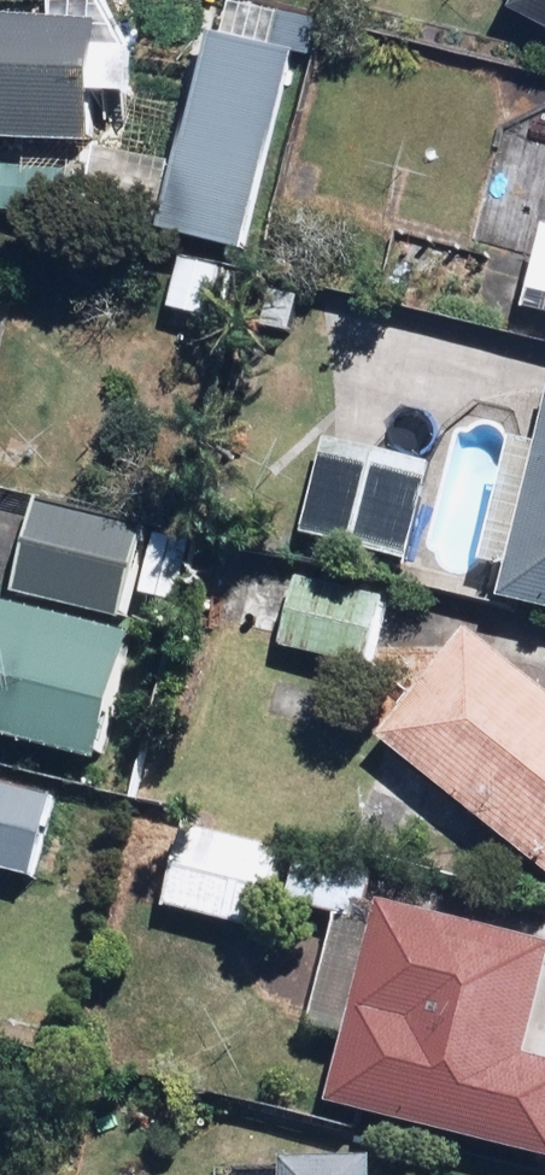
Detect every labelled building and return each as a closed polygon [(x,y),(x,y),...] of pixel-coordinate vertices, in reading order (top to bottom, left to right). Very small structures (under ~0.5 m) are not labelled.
[(297,50),(317,56),(327,18),(257,0),(215,0),(172,168),(126,156),(107,229),(242,263),(297,50)] [(508,16),(544,33),(544,0),(515,0),(508,16)] [(0,12),(0,152),(121,160),(131,21),(0,12)] [(0,167),(0,217),(51,223),(57,174),(0,167)] [(544,327),(544,236),(542,235),(519,320),(544,327)] [(539,449),(513,443),(484,568),(509,574),(501,610),(544,621),(544,424),(539,449)] [(408,565),(430,460),(320,437),(298,541),(408,565)] [(193,547),(144,536),(34,509),(12,599),(122,626),(129,599),(177,611),(193,547)] [(386,601),(229,563),(212,633),(370,671),(386,601)] [(0,606),(0,748),(99,772),(131,638),(0,606)] [(461,632),(375,740),(544,875),(544,699),(461,632)] [(0,788),(0,879),(36,887),(57,802),(0,788)] [(261,940),(280,854),(179,831),(160,917),(261,940)] [(368,907),(375,878),(299,859),(284,915),(340,929),(314,1032),(347,1041),(329,1109),(544,1164),(544,1070),(523,1065),(544,979),(544,952),(368,907)] [(370,1168),(283,1166),(282,1174),(370,1174),(370,1168)]
